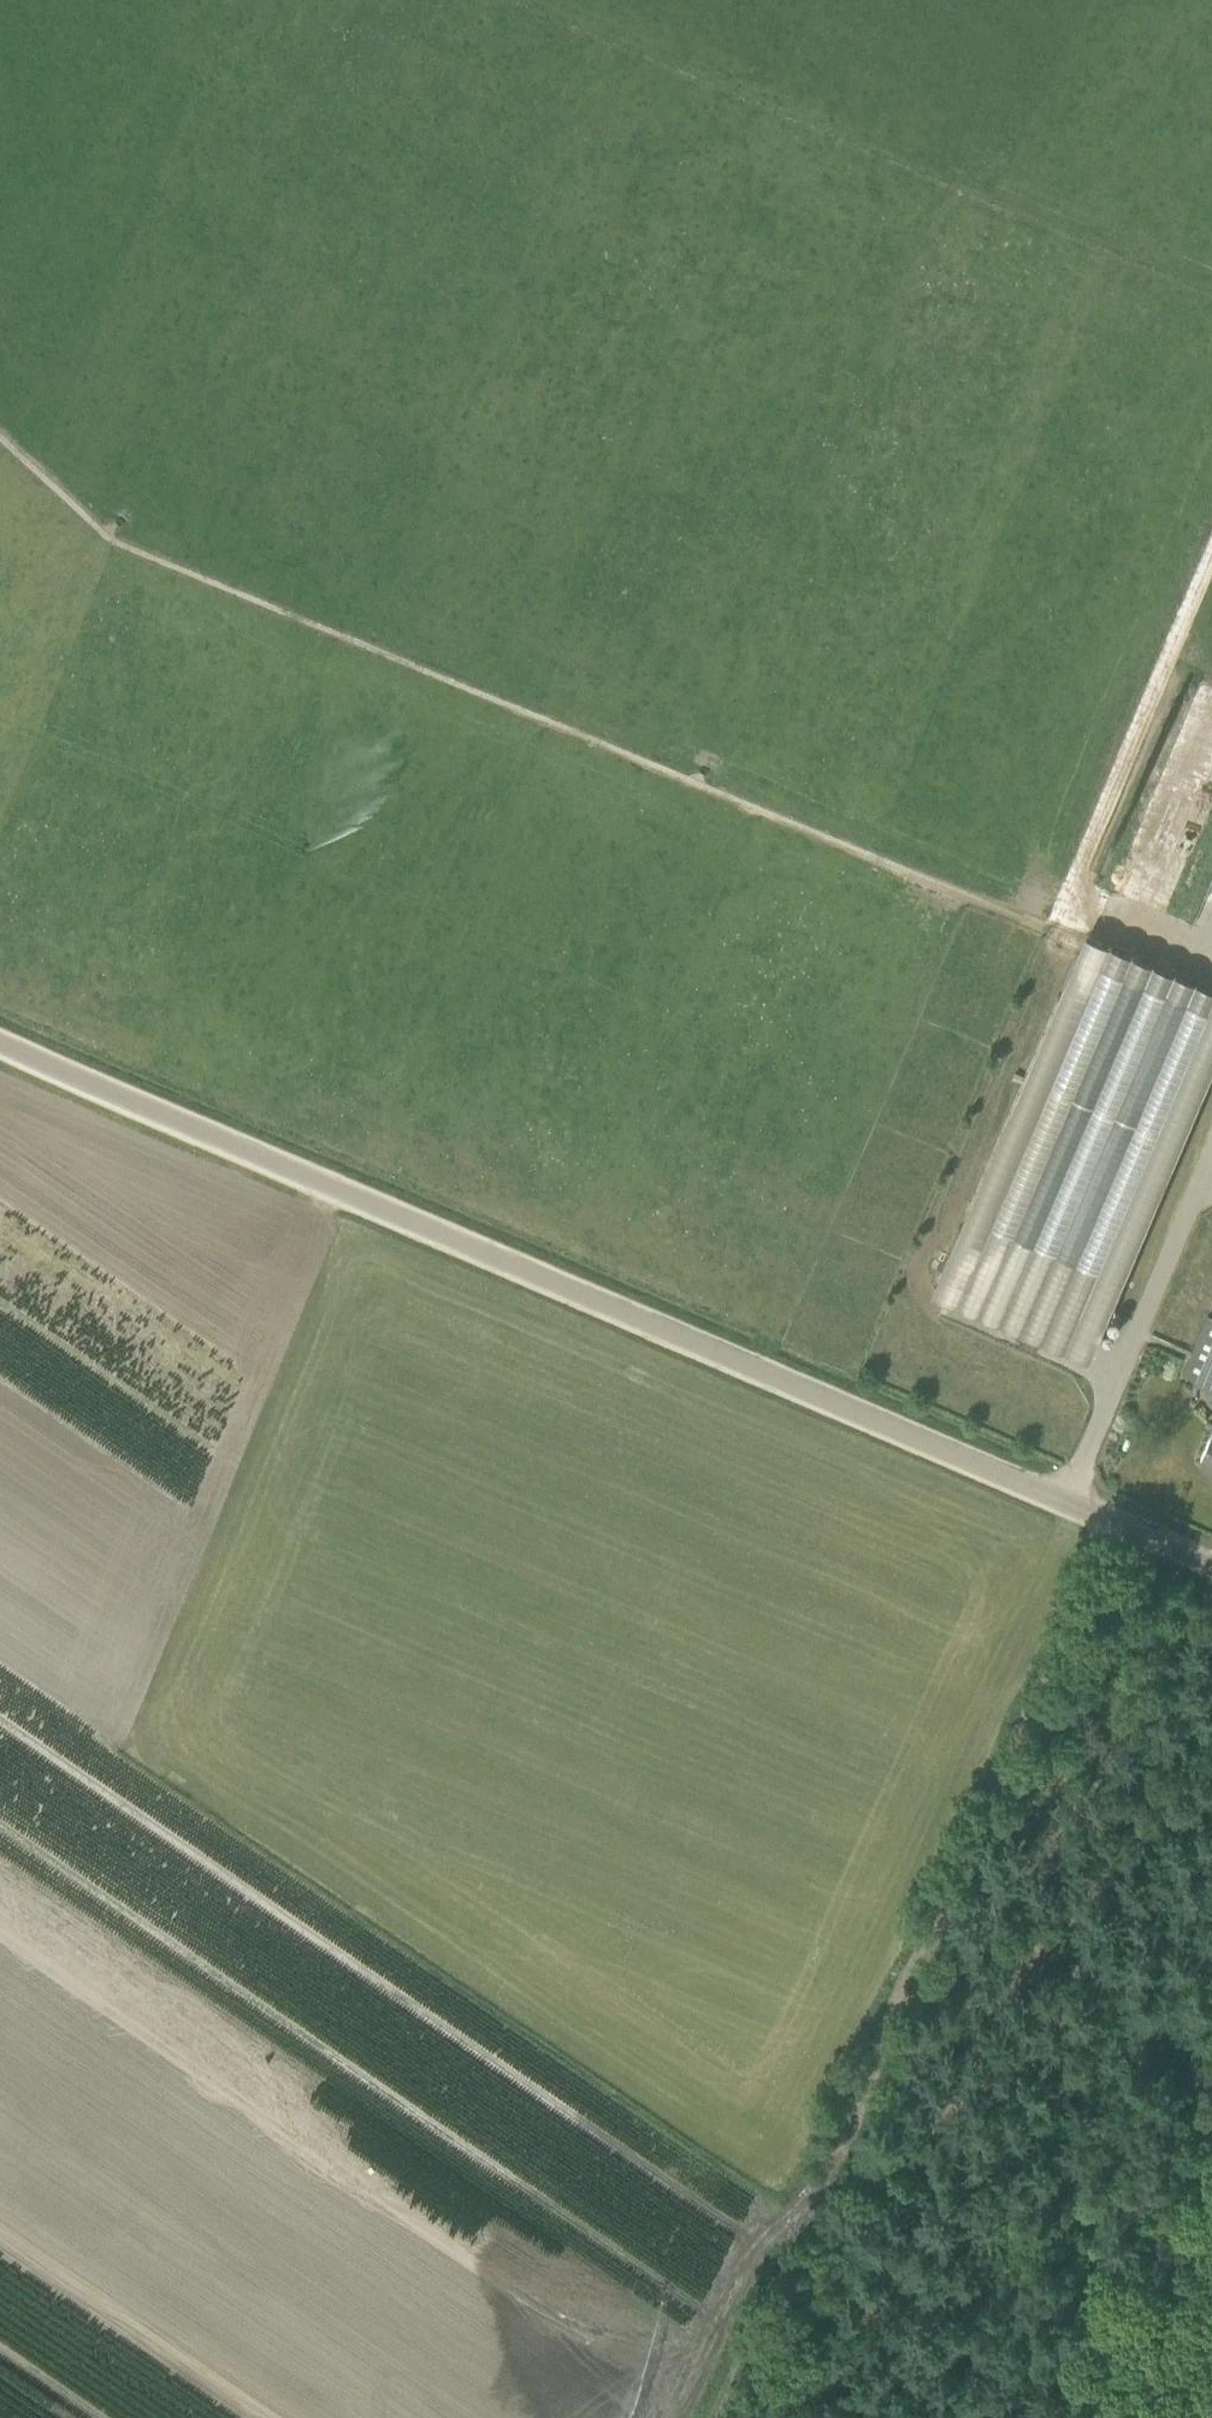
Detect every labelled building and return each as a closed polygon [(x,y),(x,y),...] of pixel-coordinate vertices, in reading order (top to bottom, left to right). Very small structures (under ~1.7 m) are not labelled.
[(942,1272),(1097,1338),(1211,1069),(1211,1009),(1078,953),(942,1272)] [(1211,1315),(1185,1375),(1211,1386),(1211,1315)] [(1201,1458),(1211,1463),(1211,1432),(1201,1458)]
